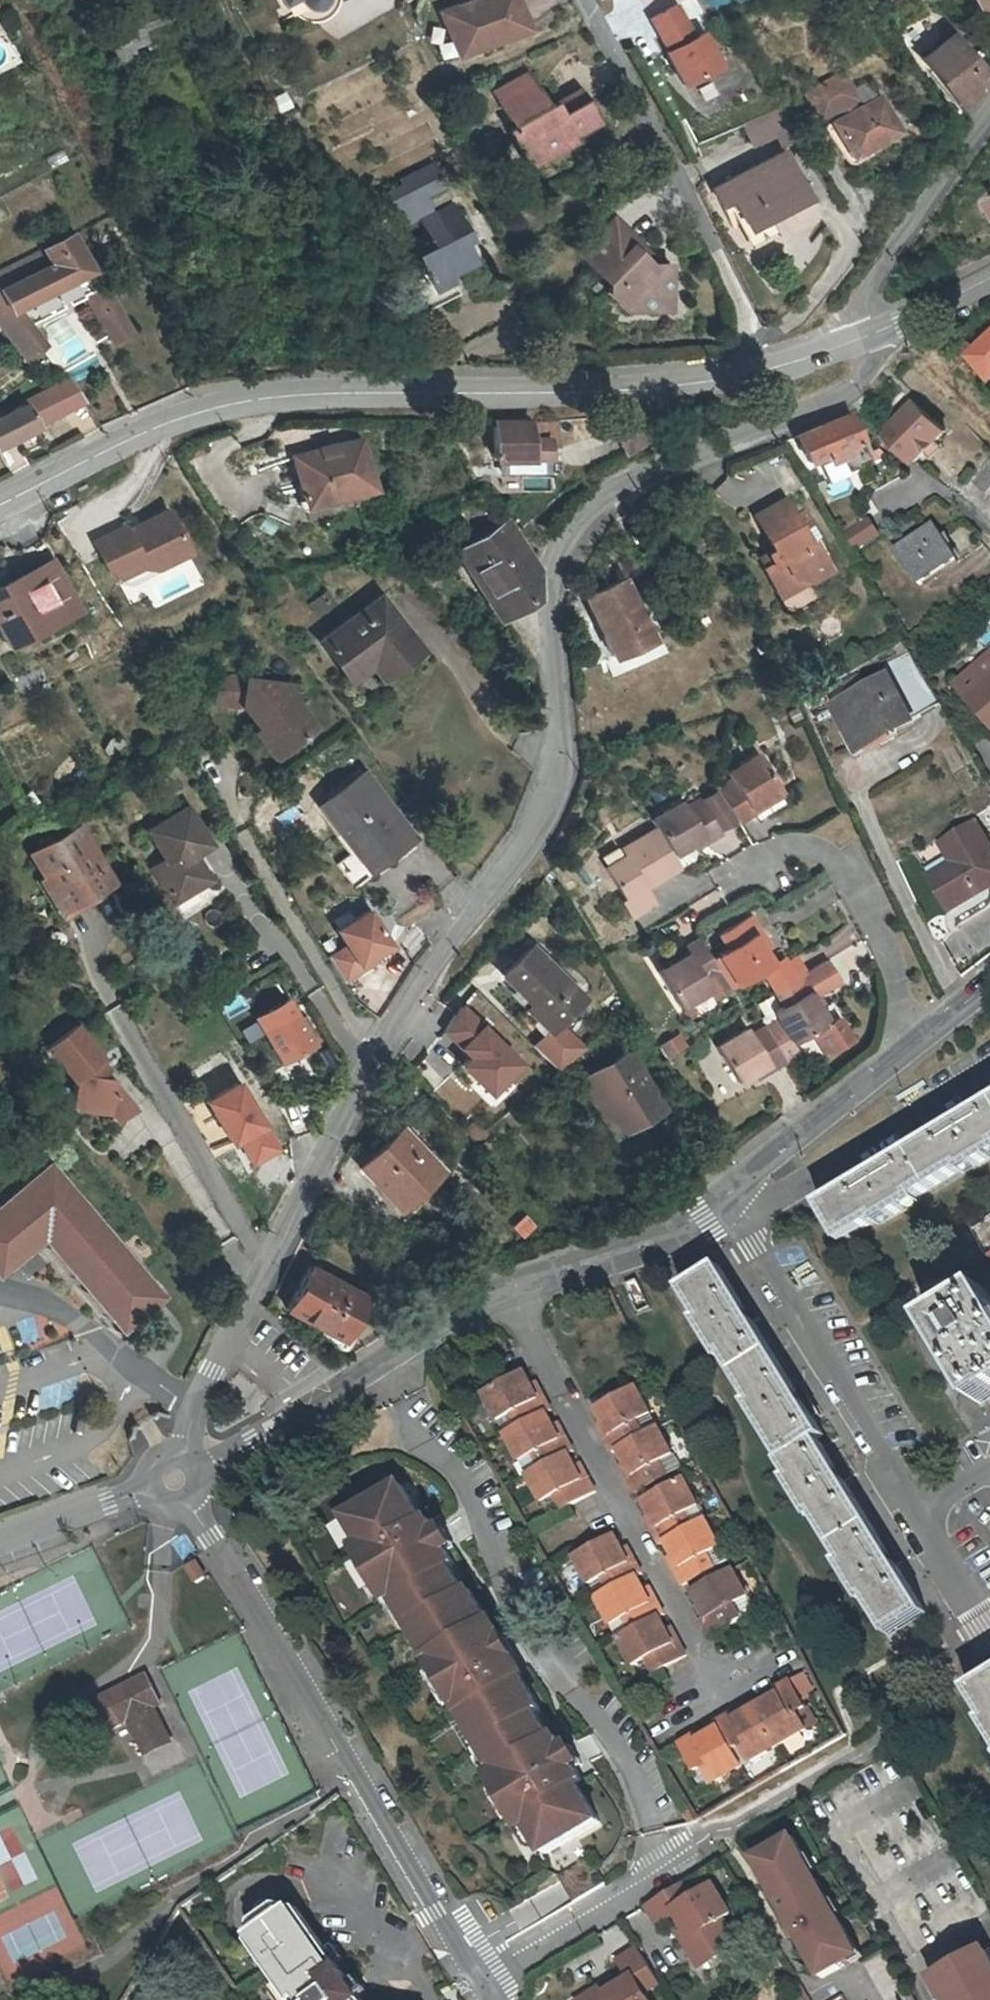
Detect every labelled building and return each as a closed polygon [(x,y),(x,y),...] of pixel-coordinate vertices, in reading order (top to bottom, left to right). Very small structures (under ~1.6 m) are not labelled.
[(282,9),(286,8),(298,5),(300,8),(303,9),(306,11),(309,11),(312,11),(315,10),(318,9),(321,7),(322,5),(324,3),(324,0),(277,0),(282,9)] [(334,0),(324,0),(324,3),(322,5),(321,7),(318,9),(315,10),(312,11),(309,11),(306,11),(303,9),(300,8),(298,5),(288,19),(291,21),(294,23),(297,24),(301,25),(304,26),(308,26),(311,26),(315,25),(318,24),(321,22),(324,21),(327,18),(330,16),(331,14),(333,11),(334,9),(335,7),(336,4),(334,0)] [(434,5),(452,48),(521,19),(513,0),(447,0),(434,5)] [(688,0),(687,0),(649,18),(683,90),(722,72),(688,0)] [(982,14),(989,9),(989,0),(973,0),(982,14)] [(943,97),(959,115),(989,76),(989,74),(982,64),(977,68),(950,36),(920,59),(948,93),(943,97)] [(597,106),(585,87),(561,102),(554,91),(546,96),(524,62),(493,82),(511,110),(521,103),(525,110),(511,119),(524,139),(537,130),(547,145),(576,126),(573,120),(597,106)] [(824,112),(829,120),(851,108),(846,99),(852,96),(839,71),(801,91),(815,117),(824,112)] [(578,76),(554,91),(561,102),(585,87),(578,76)] [(851,108),(829,120),(847,154),(893,129),(875,95),(851,108)] [(537,130),(524,139),(533,153),(547,145),(537,130)] [(711,190),(724,215),(735,209),(747,231),(808,200),(783,153),(711,190)] [(422,262),(402,271),(417,305),(457,288),(449,268),(474,257),(465,238),(471,234),(456,201),(435,211),(425,188),(445,180),(435,159),(403,173),(405,178),(384,188),(391,203),(402,199),(409,214),(419,209),(428,229),(411,237),(422,262)] [(973,202),(983,220),(989,216),(989,179),(973,202)] [(664,309),(680,309),(680,279),(669,279),(625,233),(588,269),(620,302),(615,307),(638,322),(664,320),(664,309)] [(28,325),(27,325),(17,310),(75,277),(88,270),(68,235),(0,274),(0,324),(26,358),(43,346),(28,325)] [(103,282),(86,291),(111,338),(129,328),(103,282)] [(681,320),(680,309),(664,309),(664,320),(681,320)] [(972,348),(989,367),(989,331),(972,348)] [(71,418),(88,410),(68,377),(19,402),(20,403),(8,409),(6,405),(0,408),(0,439),(65,408),(71,418)] [(915,458),(943,428),(912,400),(884,430),(915,458)] [(98,427),(88,410),(71,418),(80,435),(98,427)] [(794,432),(805,457),(856,436),(844,410),(794,432)] [(491,416),(489,454),(524,456),(525,449),(540,450),(541,438),(526,438),(527,417),(499,416),(491,416)] [(543,416),(529,417),(527,417),(526,438),(541,438),(543,416)] [(638,432),(619,443),(627,458),(647,446),(638,432)] [(304,500),(342,491),(371,485),(359,435),(334,441),(328,440),(325,440),(320,443),(318,445),(292,450),(304,500)] [(799,528),(790,513),(779,495),(749,514),(769,548),(763,551),(770,562),(761,567),(772,585),(789,574),(808,578),(827,566),(810,538),(807,540),(799,528)] [(103,569),(108,567),(132,555),(137,565),(149,566),(182,550),(162,509),(135,522),(137,526),(123,533),(119,524),(88,539),(103,569)] [(455,550),(475,584),(488,577),(505,605),(529,593),(537,547),(507,520),(455,550)] [(856,552),(884,543),(877,521),(849,530),(856,552)] [(934,522),(898,546),(921,580),(957,556),(934,522)] [(755,556),(761,567),(770,562),(763,551),(755,556)] [(132,555),(108,567),(115,582),(149,566),(137,565),(132,555)] [(0,582),(0,628),(3,633),(73,602),(53,558),(0,582)] [(779,596),(808,578),(789,574),(772,585),(779,596)] [(497,610),(505,605),(488,577),(475,584),(497,610)] [(607,632),(601,635),(609,656),(650,638),(625,578),(592,592),(607,632)] [(319,617),(336,605),(327,592),(310,604),(319,617)] [(375,675),(412,649),(377,597),(319,639),(347,676),(366,663),(375,675)] [(909,653),(884,665),(891,676),(837,707),(862,751),(941,706),(909,653)] [(989,730),(989,653),(952,686),(989,730)] [(277,741),(286,742),(299,733),(292,721),(304,713),(290,693),(290,682),(212,676),(211,697),(253,700),(252,717),(257,724),(264,734),(272,734),(277,741)] [(312,724),(304,713),(292,721),(299,733),(312,724)] [(269,753),(286,742),(277,741),(272,734),(264,734),(257,724),(251,729),(269,753)] [(735,819),(752,809),(749,803),(778,785),(759,751),(727,769),(731,775),(715,785),(716,788),(735,819)] [(369,768),(321,804),(373,874),(422,838),(369,768)] [(782,791),(778,785),(749,803),(752,809),(782,791)] [(716,788),(701,797),(719,829),(735,819),(716,788)] [(670,851),(686,841),(701,832),(704,838),(719,829),(701,797),(686,806),(680,796),(648,815),(654,825),(670,851)] [(183,809),(171,815),(142,831),(159,861),(145,869),(165,904),(203,883),(192,863),(189,864),(185,858),(204,848),(183,809)] [(936,885),(951,911),(989,888),(989,842),(978,821),(942,843),(953,861),(959,872),(936,885)] [(678,864),(670,851),(654,825),(622,845),(626,852),(606,864),(624,894),(619,897),(630,915),(655,900),(646,884),(678,864)] [(83,827),(36,853),(66,907),(113,879),(83,827)] [(689,847),(704,838),(701,832),(686,841),(689,847)] [(930,875),(936,885),(959,872),(953,861),(930,875)] [(375,905),(338,928),(347,943),(330,953),(347,982),(382,962),(379,957),(399,945),(375,905)] [(788,950),(778,956),(771,960),(753,930),(760,926),(751,911),(718,931),(726,945),(718,950),(737,981),(760,967),(775,990),(777,990),(803,973),(788,950)] [(778,956),(760,926),(753,930),(771,960),(778,956)] [(710,955),(718,950),(726,945),(718,931),(702,941),(710,955)] [(688,951),(673,960),(657,969),(678,1004),(709,986),(705,979),(720,970),(710,955),(702,941),(700,937),(685,946),(688,951)] [(541,1032),(580,993),(529,940),(499,970),(527,997),(516,1008),(517,1008),(541,1032)] [(670,954),(673,960),(688,951),(685,946),(670,954)] [(807,992),(811,998),(837,982),(825,960),(805,972),(814,988),(807,992)] [(499,970),(486,983),(514,1012),(517,1008),(516,1008),(527,997),(499,970)] [(777,1009),(781,1016),(795,1040),(806,1033),(825,1022),(816,1007),(811,998),(807,992),(814,988),(805,972),(803,973),(777,990),(785,1004),(777,1009)] [(293,998),(259,1019),(286,1063),(320,1041),(293,998)] [(524,1067),(465,1007),(443,1033),(469,1061),(461,1069),(492,1102),(524,1067)] [(767,1025),(786,1058),(801,1049),(795,1040),(781,1016),(767,1025)] [(844,1033),(835,1017),(825,1022),(806,1033),(816,1050),(828,1049),(836,1045),(833,1039),(844,1033)] [(98,1056),(94,1051),(72,1022),(44,1043),(71,1077),(68,1102),(105,1106),(115,1118),(131,1105),(109,1076),(109,1074),(102,1074),(103,1066),(96,1058),(98,1056)] [(740,1080),(755,1071),(770,1062),(773,1066),(786,1058),(767,1025),(753,1034),(749,1027),(719,1045),(740,1080)] [(847,1038),(844,1033),(833,1039),(836,1045),(847,1038)] [(680,1034),(662,1044),(669,1058),(688,1047),(680,1034)] [(587,1073),(621,1128),(660,1105),(626,1050),(587,1073)] [(758,1075),(773,1066),(770,1062),(755,1071),(758,1075)] [(611,1134),(621,1128),(587,1073),(577,1079),(611,1134)] [(246,1077),(208,1100),(236,1145),(240,1143),(255,1167),(284,1150),(271,1128),(275,1125),(246,1077)] [(828,1205),(848,1240),(989,1156),(989,1107),(828,1205)] [(398,1124),(360,1162),(393,1196),(431,1160),(398,1124)] [(0,1201),(0,1273),(41,1239),(117,1332),(163,1295),(51,1159),(0,1201)] [(314,1266),(293,1308),(348,1335),(367,1293),(314,1266)] [(789,1461),(783,1464),(888,1634),(924,1611),(819,1441),(824,1438),(719,1270),(684,1291),(789,1461)] [(935,1325),(983,1404),(989,1399),(989,1293),(989,1292),(935,1325)] [(512,1414),(518,1426),(546,1412),(551,1409),(543,1394),(538,1397),(524,1370),(507,1380),(483,1392),(498,1421),(512,1414)] [(609,1452),(614,1449),(642,1435),(635,1423),(649,1415),(633,1386),(607,1400),(591,1408),(606,1435),(600,1437),(609,1452)] [(505,1433),(519,1461),(533,1454),(540,1467),(567,1453),(573,1450),(565,1436),(560,1438),(546,1412),(518,1426),(505,1433)] [(505,1433),(518,1426),(512,1414),(498,1421),(505,1433)] [(655,1427),(649,1415),(635,1423),(642,1435),(655,1427)] [(631,1493),(663,1476),(657,1463),(671,1456),(655,1427),(642,1435),(614,1449),(627,1475),(623,1478),(631,1493)] [(527,1475),(541,1502),(555,1495),(561,1508),(573,1502),(594,1490),(586,1476),(581,1479),(567,1453),(540,1467),(527,1475)] [(527,1475),(540,1467),(533,1454),(519,1461),(527,1475)] [(678,1468),(671,1456),(657,1463),(663,1476),(678,1468)] [(685,1513),(698,1506),(683,1477),(641,1499),(654,1525),(649,1528),(657,1543),(663,1540),(691,1525),(685,1513)] [(582,1781),(574,1768),(563,1749),(555,1736),(550,1739),(535,1713),(540,1710),(519,1674),(521,1673),(512,1658),(509,1660),(498,1642),(501,1640),(493,1625),(491,1626),(470,1590),(465,1593),(450,1568),(455,1564),(447,1551),(436,1533),(428,1519),(423,1523),(400,1485),(346,1516),(363,1546),(358,1549),(388,1601),(397,1597),(414,1625),(417,1624),(435,1658),(430,1661),(460,1714),(466,1710),(485,1744),(482,1745),(498,1772),(490,1776),(520,1829),(527,1825),(544,1854),(599,1822),(577,1784),(582,1781)] [(548,1515),(561,1508),(555,1495),(541,1502),(548,1515)] [(705,1518),(698,1506),(685,1513),(691,1525),(705,1518)] [(706,1552),(719,1545),(705,1518),(691,1525),(663,1540),(676,1565),(671,1568),(679,1583),(713,1565),(706,1552)] [(442,1529),(436,1533),(447,1551),(453,1547),(442,1529)] [(600,1577),(607,1591),(634,1576),(639,1573),(631,1558),(626,1560),(613,1534),(572,1556),(587,1584),(600,1577)] [(726,1558),(719,1545),(706,1552),(713,1565),(726,1558)] [(196,1560),(183,1568),(194,1586),(207,1577),(196,1560)] [(707,1634),(739,1617),(733,1606),(747,1599),(731,1569),(690,1590),(704,1617),(699,1620),(707,1634)] [(595,1597),(609,1625),(623,1618),(630,1631),(657,1617),(661,1614),(653,1599),(648,1602),(634,1576),(607,1591),(595,1597)] [(595,1597),(607,1591),(600,1577),(587,1584),(595,1597)] [(753,1610),(747,1599),(733,1606),(739,1617),(753,1610)] [(616,1638),(632,1667),(645,1659),(652,1672),(683,1655),(675,1640),(671,1643),(657,1617),(630,1631),(616,1638)] [(616,1638),(630,1631),(623,1618),(609,1625),(616,1638)] [(639,1679),(652,1672),(645,1659),(632,1667),(639,1679)] [(129,1721),(136,1718),(159,1705),(166,1701),(150,1672),(113,1693),(129,1721)] [(798,1713),(807,1709),(791,1680),(775,1689),(780,1700),(771,1705),(769,1701),(756,1708),(778,1746),(808,1730),(798,1713)] [(976,1695),(989,1719),(989,1687),(976,1695)] [(159,1705),(136,1718),(154,1749),(176,1737),(159,1705)] [(740,1746),(749,1763),(778,1746),(756,1708),(744,1715),(746,1719),(735,1725),(730,1714),(716,1722),(720,1728),(732,1750),(740,1746)] [(816,1725),(807,1709),(798,1713),(808,1730),(816,1725)] [(703,1768),(711,1783),(741,1767),(732,1750),(720,1728),(706,1736),(708,1740),(698,1745),(693,1735),(679,1744),(694,1772),(703,1768)] [(570,1745),(563,1749),(574,1768),(581,1764),(570,1745)] [(741,1767),(749,1763),(740,1746),(732,1750),(741,1767)] [(703,1788),(711,1783),(703,1768),(694,1772),(703,1788)] [(788,1839),(747,1862),(816,1985),(857,1962),(788,1839)] [(706,1949),(712,1958),(735,1943),(730,1935),(720,1918),(728,1912),(711,1885),(688,1899),(679,1883),(644,1904),(656,1924),(674,1913),(682,1926),(687,1936),(681,1940),(692,1958),(706,1949)] [(254,1922),(261,1932),(252,1939),(259,1950),(295,1999),(297,1999),(300,1998),(301,1999),(362,1999),(340,1968),(336,1970),(333,1965),(323,1952),(293,1909),(284,1916),(277,1906),(254,1922)] [(675,1930),(681,1940),(687,1936),(682,1926),(675,1930)] [(923,1971),(939,1999),(989,1999),(989,1964),(977,1941),(923,1971)] [(323,1952),(333,1965),(343,1958),(334,1944),(323,1952)] [(657,1982),(636,1947),(616,1960),(627,1977),(614,1985),(605,1992),(600,1985),(582,1996),(585,1999),(647,1999),(642,1991),(657,1982)] [(697,1967),(712,1958),(706,1949),(692,1958),(697,1967)] [(610,1979),(600,1985),(605,1992),(614,1985),(610,1979)]
